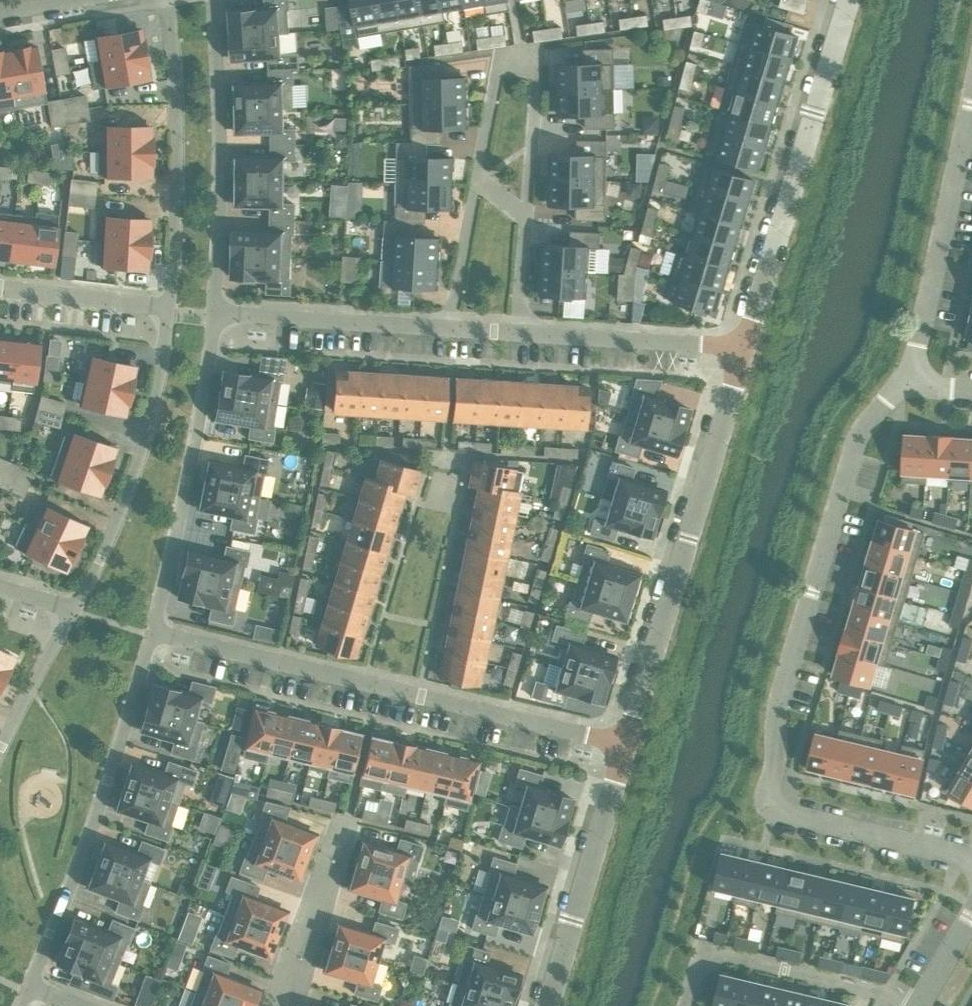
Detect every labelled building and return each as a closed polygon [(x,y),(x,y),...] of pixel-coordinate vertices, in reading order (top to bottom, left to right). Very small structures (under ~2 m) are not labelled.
[(287,10),(289,10),(288,0),(264,0),(265,9),(231,12),(232,36),(289,32),(287,10)] [(375,0),(352,0),(353,5),(337,8),(342,40),(381,33),(375,0)] [(397,0),(375,0),(381,33),(402,29),(397,0)] [(419,0),(397,0),(402,29),(423,26),(419,0)] [(440,0),(419,0),(423,26),(444,22),(440,0)] [(463,0),(440,0),(444,22),(445,22),(443,10),(464,7),(463,0)] [(485,0),(463,0),(464,7),(484,3),(486,15),(487,14),(485,0)] [(507,0),(485,0),(487,14),(509,11),(507,0)] [(711,1),(710,0),(700,0),(696,11),(707,14),(711,1)] [(808,0),(781,0),(779,6),(804,14),(808,0)] [(648,26),(647,15),(633,17),(635,28),(648,26)] [(692,26),(691,15),(677,17),(678,28),(692,26)] [(635,28),(633,17),(619,19),(621,30),(635,28)] [(678,28),(677,17),(663,19),(665,30),(678,28)] [(790,59),(797,36),(791,34),(793,29),(783,26),(784,22),(767,17),(764,26),(746,20),(739,44),(790,59)] [(606,32),(604,21),(590,23),(592,34),(606,32)] [(592,34),(590,23),(576,25),(578,36),(592,34)] [(563,38),(561,27),(547,29),(549,40),(563,38)] [(549,40),(547,29),(533,31),(535,42),(549,40)] [(147,53),(143,30),(96,38),(100,60),(88,62),(88,63),(147,53)] [(702,47),(705,33),(694,30),(691,44),(702,47)] [(281,55),(279,33),(289,33),(289,32),(232,36),(234,60),(268,58),(269,71),(299,69),(298,53),(281,55)] [(506,46),(505,35),(491,37),(492,48),(506,46)] [(492,48),(491,37),(477,39),(479,50),(492,48)] [(464,52),(462,41),(448,43),(450,54),(464,52)] [(450,54),(448,43),(434,45),(436,56),(450,54)] [(44,103),(34,44),(7,49),(17,107),(44,103)] [(784,81),(790,59),(739,44),(732,65),(784,81)] [(421,58),(419,47),(405,49),(407,60),(421,58)] [(68,72),(64,48),(51,50),(56,74),(68,72)] [(614,88),(613,48),(585,49),(586,64),(558,65),(558,90),(614,88)] [(7,49),(0,50),(0,110),(17,107),(7,49)] [(151,76),(147,53),(88,63),(93,86),(151,76)] [(400,67),(399,56),(385,58),(386,69),(400,67)] [(386,69),(385,58),(371,60),(373,71),(386,69)] [(693,77),(697,63),(686,61),(683,74),(693,77)] [(466,102),(466,77),(438,78),(438,62),(410,66),(411,104),(466,102)] [(777,103),(784,81),(732,65),(726,87),(777,103)] [(283,107),(282,85),(294,85),(293,70),(299,70),(299,69),(269,71),(270,83),(235,84),(236,108),(283,107)] [(690,90),(693,77),(683,74),(679,88),(690,90)] [(771,124),(777,103),(726,87),(720,108),(731,111),(731,112),(771,124)] [(615,128),(614,88),(558,90),(559,115),(587,114),(587,129),(615,128)] [(87,108),(85,95),(60,99),(62,112),(87,108)] [(64,124),(62,112),(60,99),(47,102),(51,126),(64,124)] [(467,127),(466,102),(411,104),(411,142),(397,142),(397,143),(440,143),(439,128),(467,127)] [(682,121),(685,108),(675,105),(671,118),(682,121)] [(284,129),(283,107),(236,108),(237,133),(271,132),(271,145),(295,144),(295,129),(284,129)] [(89,120),(87,108),(62,112),(64,124),(89,120)] [(764,146),(771,124),(731,112),(724,133),(713,130),(713,131),(764,146)] [(678,135),(682,121),(671,118),(668,132),(678,135)] [(153,151),(153,127),(106,128),(106,150),(113,150),(113,151),(153,151)] [(758,169),(764,146),(713,131),(706,153),(758,169)] [(606,181),(607,141),(579,140),(578,155),(551,154),(550,179),(606,181)] [(452,183),(453,158),(425,157),(425,143),(440,143),(397,143),(396,182),(452,183)] [(284,182),(284,160),(295,160),(295,144),(271,145),(271,157),(237,157),(237,181),(284,182)] [(153,175),(153,151),(113,151),(113,175),(153,175)] [(667,179),(670,165),(660,162),(656,176),(667,179)] [(747,203),(754,180),(703,165),(696,188),(747,203)] [(10,168),(0,167),(0,178),(9,179),(10,168)] [(39,183),(41,171),(28,170),(27,181),(39,183)] [(52,184),(53,173),(41,171),(39,183),(52,184)] [(663,192),(667,179),(656,176),(653,189),(663,192)] [(95,195),(96,182),(71,179),(70,192),(95,195)] [(605,220),(606,181),(550,179),(550,204),(577,205),(577,220),(605,220)] [(283,204),(284,182),(237,181),(236,205),(271,206),(270,219),(294,220),(295,204),(283,204)] [(452,208),(452,183),(396,182),(396,221),(385,220),(424,222),(424,207),(452,208)] [(741,225),(747,203),(696,188),(689,209),(701,213),(741,225)] [(631,189),(621,227),(636,228),(645,193),(631,189)] [(93,207),(95,195),(70,192),(68,204),(93,207)] [(655,223),(659,209),(648,206),(644,220),(655,223)] [(14,214),(0,212),(0,259),(9,260),(14,214)] [(30,262),(36,212),(35,212),(35,216),(14,214),(9,260),(30,262)] [(52,265),(58,214),(36,212),(30,262),(52,265)] [(734,246),(741,225),(701,213),(694,234),(734,246)] [(150,244),(152,220),(97,217),(96,241),(150,244)] [(291,257),(292,235),(294,235),(294,220),(270,219),(270,232),(236,230),(234,254),(291,257)] [(438,263),(440,238),(412,236),(413,222),(424,223),(424,222),(385,220),(382,260),(438,263)] [(652,236),(655,223),(644,220),(641,233),(652,236)] [(75,257),(77,232),(65,231),(62,256),(75,257)] [(596,272),(598,248),(599,249),(600,232),(572,231),(571,246),(544,244),(542,269),(586,272),(586,271),(596,272)] [(728,269),(734,246),(694,234),(688,256),(676,252),(676,253),(728,269)] [(149,268),(150,244),(96,241),(96,242),(103,242),(102,265),(149,268)] [(639,261),(642,249),(631,246),(628,258),(639,261)] [(721,291),(728,269),(676,253),(670,275),(721,291)] [(290,279),(291,257),(234,254),(233,278),(267,280),(267,293),(290,294),(291,279),(290,279)] [(357,283),(359,257),(343,256),(341,281),(357,283)] [(635,275),(639,261),(628,258),(624,274),(619,274),(635,275)] [(437,288),(438,263),(382,260),(394,261),(393,285),(404,286),(403,291),(417,292),(418,287),(437,288)] [(584,296),(586,272),(542,269),(540,294),(559,295),(559,300),(573,301),(573,296),(584,296)] [(633,300),(635,276),(635,275),(619,274),(618,299),(633,300)] [(721,291),(670,275),(663,297),(697,307),(695,313),(707,316),(708,311),(715,313),(721,291)] [(634,300),(633,321),(640,322),(645,303),(634,300)] [(17,341),(0,339),(0,378),(12,380),(17,341)] [(11,390),(33,392),(39,344),(17,341),(12,380),(11,390)] [(56,382),(59,357),(46,355),(43,380),(56,382)] [(132,393),(137,368),(91,358),(85,382),(132,393)] [(276,404),(279,382),(281,382),(283,367),(260,363),(258,377),(224,371),(220,395),(276,404)] [(356,412),(358,373),(336,371),(333,411),(356,412)] [(377,414),(380,374),(358,373),(356,412),(377,414)] [(399,415),(401,375),(380,374),(377,414),(399,415)] [(420,416),(423,377),(401,375),(399,415),(420,416)] [(443,418),(445,378),(423,377),(420,416),(443,418)] [(475,420),(478,380),(455,379),(453,419),(475,420)] [(681,431),(688,408),(655,398),(660,380),(635,379),(631,393),(633,393),(626,415),(681,431)] [(497,421),(499,382),(478,380),(475,420),(497,421)] [(127,414),(132,393),(85,382),(80,404),(127,414)] [(518,423),(521,383),(499,382),(497,421),(518,423)] [(540,424),(542,385),(521,383),(518,423),(540,424)] [(561,426),(564,386),(542,385),(540,424),(561,426)] [(584,427),(587,387),(564,386),(561,426),(584,427)] [(272,426),(276,404),(220,395),(216,419),(250,424),(248,437),(272,441),(274,426),(272,426)] [(62,415),(65,403),(41,396),(38,408),(62,415)] [(59,427),(62,415),(38,408),(34,420),(59,427)] [(674,454),(681,431),(626,415),(620,436),(618,436),(614,450),(637,457),(641,444),(674,454)] [(19,429),(20,418),(8,416),(6,428),(19,429)] [(109,472),(117,449),(65,432),(58,454),(109,472)] [(339,442),(339,433),(322,432),(321,441),(339,442)] [(375,445),(376,435),(359,434),(358,444),(375,445)] [(926,474),(929,435),(928,435),(928,436),(905,434),(902,482),(927,483),(927,474),(926,474)] [(392,446),(392,437),(376,435),(375,445),(392,446)] [(949,475),(951,436),(929,435),(926,474),(927,474),(948,475),(949,475)] [(971,471),(971,439),(952,437),(952,436),(951,436),(949,475),(948,475),(948,480),(971,482),(971,477),(971,471)] [(418,447),(419,438),(402,437),(402,446),(418,447)] [(435,448),(435,439),(419,438),(418,447),(435,448)] [(473,451),(474,442),(457,441),(457,450),(473,451)] [(490,452),(491,443),(474,442),(473,451),(490,452)] [(516,454),(517,445),(500,443),(500,453),(516,454)] [(533,455),(534,446),(517,445),(516,454),(533,455)] [(559,457),(560,447),(543,446),(543,455),(559,457)] [(576,458),(577,448),(560,447),(559,457),(576,458)] [(332,468),(335,452),(326,450),(322,466),(332,468)] [(102,494),(109,472),(58,454),(50,476),(102,494)] [(259,496),(263,474),(265,474),(268,460),(245,455),(242,468),(208,461),(203,485),(259,496)] [(9,462),(0,459),(0,486),(5,474),(9,462)] [(412,492),(419,471),(381,459),(375,480),(366,477),(365,478),(412,492)] [(508,490),(513,469),(474,461),(469,483),(518,493),(518,492),(508,490)] [(656,514),(663,491),(630,481),(634,468),(611,461),(606,476),(617,479),(611,500),(656,514)] [(33,472),(9,462),(5,474),(28,484),(33,472)] [(328,485),(332,468),(322,466),(319,483),(328,485)] [(23,495),(28,484),(5,474),(0,486),(23,495)] [(397,510),(403,491),(412,494),(412,492),(365,478),(359,499),(397,510)] [(513,514),(518,493),(469,483),(469,485),(478,486),(474,506),(513,514)] [(254,518),(259,496),(203,485),(198,508),(232,515),(229,528),(253,533),(256,518),(254,518)] [(565,504),(570,488),(561,485),(556,501),(565,504)] [(323,511),(326,494),(317,492),(314,509),(323,511)] [(391,531),(397,510),(359,499),(353,520),(391,531)] [(649,537),(656,514),(611,500),(604,522),(594,518),(589,533),(612,540),(616,527),(649,537)] [(561,520),(565,504),(556,501),(552,517),(561,520)] [(88,528),(39,505),(29,525),(78,549),(88,528)] [(912,505),(909,515),(921,518),(924,509),(912,505)] [(509,535),(513,514),(474,506),(470,527),(509,535)] [(319,527),(323,511),(314,509),(310,525),(319,527)] [(946,515),(935,512),(932,522),(944,525),(946,515)] [(958,519),(946,515),(944,525),(955,528),(958,519)] [(918,556),(925,533),(879,519),(873,542),(918,556)] [(385,552),(391,531),(353,520),(347,540),(385,552)] [(78,549),(29,525),(25,523),(14,545),(68,571),(78,549)] [(504,557),(509,535),(470,527),(465,549),(504,557)] [(553,545),(558,529),(549,527),(544,543),(553,545)] [(314,553),(317,537),(308,535),(305,551),(314,553)] [(379,572),(385,552),(347,540),(341,561),(379,572)] [(912,578),(918,556),(873,542),(866,564),(912,578)] [(548,561),(553,545),(544,543),(539,559),(548,561)] [(631,597),(638,573),(605,564),(609,551),(586,544),(582,558),(583,559),(577,580),(631,597)] [(238,588),(244,566),(245,566),(249,551),(225,546),(222,558),(189,550),(183,574),(238,588)] [(500,578),(504,557),(465,549),(461,570),(500,578)] [(311,569),(314,553),(305,551),(302,568),(311,569)] [(373,593),(379,572),(341,561),(335,582),(373,593)] [(905,600),(912,578),(866,564),(859,586),(905,600)] [(540,587),(545,571),(536,568),(532,584),(540,587)] [(496,599),(500,578),(461,570),(457,591),(496,599)] [(971,584),(971,572),(966,570),(962,581),(971,584)] [(255,590),(286,598),(292,575),(278,571),(275,579),(260,575),(255,590)] [(238,588),(183,574),(178,597),(211,605),(208,619),(231,624),(235,609),(233,609),(238,588)] [(305,596),(309,579),(300,577),(296,594),(305,596)] [(624,620),(631,597),(577,580),(570,602),(569,601),(564,616),(587,623),(591,610),(624,620)] [(366,614),(373,593),(335,582),(328,602),(366,614)] [(536,603),(540,587),(532,584),(527,600),(536,603)] [(899,621),(905,600),(859,586),(853,608),(899,621)] [(491,620),(496,599),(457,591),(452,612),(491,620)] [(302,612),(305,596),(296,594),(293,610),(302,612)] [(360,635),(366,614),(328,602),(322,623),(360,635)] [(962,616),(966,605),(956,602),(953,614),(962,616)] [(892,643),(899,621),(853,608),(847,629),(846,630),(892,643)] [(528,629),(533,612),(524,610),(519,626),(528,629)] [(487,641),(491,620),(452,612),(448,633),(487,641)] [(959,628),(962,616),(953,614),(949,625),(959,628)] [(297,634),(301,617),(292,615),(288,632),(297,634)] [(354,656),(360,635),(322,623),(316,645),(327,648),(326,654),(341,658),(342,653),(354,656)] [(252,636),(273,642),(276,629),(255,624),(252,636)] [(610,668),(613,656),(580,646),(584,634),(555,625),(551,640),(568,645),(561,666),(611,681),(615,669),(610,668)] [(523,644),(528,629),(519,626),(514,642),(523,644)] [(892,643),(846,630),(847,629),(846,628),(838,652),(840,653),(840,651),(876,662),(876,663),(885,666),(892,643)] [(482,662),(487,641),(448,633),(444,654),(482,662)] [(971,641),(971,639),(963,637),(960,648),(969,651),(971,641)] [(949,660),(953,649),(943,646),(940,657),(949,660)] [(966,662),(969,651),(960,648),(956,660),(966,662)] [(0,651),(0,678),(5,681),(16,660),(0,651)] [(516,670),(520,654),(512,651),(507,667),(516,670)] [(870,685),(876,663),(876,662),(840,651),(840,653),(833,674),(870,685)] [(478,684),(482,662),(444,654),(439,676),(451,679),(450,684),(465,688),(466,682),(478,684)] [(946,672),(949,660),(940,657),(936,669),(946,672)] [(604,691),(607,680),(611,681),(561,666),(555,687),(544,684),(540,699),(563,705),(567,693),(600,703),(603,691),(604,691)] [(511,686),(516,670),(507,667),(502,683),(511,686)] [(960,682),(950,680),(947,691),(956,694),(960,682)] [(193,719),(199,699),(210,702),(215,687),(192,681),(188,694),(155,684),(148,707),(202,723),(202,722),(193,719)] [(848,694),(851,685),(840,681),(837,691),(848,694)] [(863,688),(851,685),(848,694),(860,698),(863,688)] [(953,705),(956,694),(947,691),(943,703),(953,705)] [(934,709),(938,698),(928,695),(925,707),(934,709)] [(888,713),(891,703),(880,700),(877,709),(888,713)] [(900,716),(903,707),(891,703),(888,713),(900,716)] [(196,744),(202,723),(148,707),(141,730),(174,740),(170,753),(193,760),(198,745),(196,744)] [(265,762),(276,713),(254,708),(243,756),(265,762)] [(921,722),(924,713),(912,709),(909,719),(921,722)] [(288,757),(297,718),(276,713),(265,762),(268,752),(288,757)] [(309,762),(318,723),(297,718),(288,757),(309,762)] [(328,777),(339,728),(318,723),(309,762),(329,767),(327,776),(328,777)] [(948,725),(938,723),(935,735),(945,737),(948,725)] [(349,782),(361,734),(339,728),(328,777),(349,782)] [(851,778),(861,734),(839,729),(837,738),(838,738),(830,773),(851,778)] [(381,789),(392,741),(382,739),(383,734),(372,731),(361,775),(382,780),(380,789),(381,789)] [(830,773),(838,738),(837,738),(816,733),(808,768),(830,773)] [(872,783),(880,748),(881,748),(883,739),(861,734),(851,778),(872,783)] [(942,749),(945,737),(935,735),(932,746),(942,749)] [(402,794),(413,746),(392,741),(381,789),(402,794)] [(915,793),(925,749),(903,744),(900,753),(901,753),(893,788),(915,793)] [(425,790),(434,751),(413,746),(402,794),(403,794),(405,785),(425,790)] [(893,788),(901,753),(900,753),(881,748),(880,748),(872,783),(893,788)] [(955,769),(959,772),(960,771),(971,778),(971,753),(971,752),(967,749),(955,769)] [(444,804),(455,756),(434,751),(425,790),(445,795),(443,804),(444,804)] [(466,809),(477,761),(455,756),(444,804),(466,809)] [(937,771),(940,759),(930,757),(927,769),(937,771)] [(196,771),(168,761),(163,774),(131,763),(123,786),(177,804),(184,783),(191,785),(196,771)] [(564,821),(571,798),(538,788),(542,775),(519,768),(514,783),(525,786),(519,806),(510,804),(510,805),(564,821)] [(944,788),(948,790),(951,792),(949,796),(962,804),(964,800),(971,805),(971,778),(960,771),(959,772),(955,769),(944,788)] [(242,796),(244,787),(232,784),(230,793),(242,796)] [(170,825),(177,804),(123,786),(116,809),(148,820),(144,832),(167,840),(172,825),(170,825)] [(278,798),(280,790),(268,787),(266,795),(278,798)] [(290,801),(292,792),(280,790),(278,798),(290,801)] [(320,808),(322,799),(310,797),(308,805),(320,808)] [(332,811),(334,802),(322,799),(320,808),(332,811)] [(307,857),(315,834),(283,822),(289,807),(265,801),(260,815),(261,816),(254,837),(307,857)] [(557,844),(564,821),(510,805),(504,826),(502,826),(497,840),(520,847),(524,834),(557,844)] [(373,821),(375,812),(363,809),(361,818),(373,821)] [(386,824),(388,815),(375,812),(373,821),(386,824)] [(415,831),(418,822),(405,819),(403,828),(415,831)] [(428,834),(430,825),(418,822),(415,831),(428,834)] [(307,857),(254,837),(246,857),(244,857),(239,871),(261,879),(266,867),(298,879),(307,857)] [(460,849),(462,840),(450,837),(448,845),(460,849)] [(400,879),(407,857),(418,860),(422,845),(400,839),(396,852),(362,842),(355,865),(400,879)] [(140,880),(148,860),(158,863),(164,849),(141,841),(136,853),(104,841),(96,864),(149,884),(149,883),(140,880)] [(737,893),(745,858),(723,853),(714,887),(736,893),(737,893)] [(538,909),(545,886),(512,876),(515,864),(492,857),(488,871),(490,872),(483,893),(538,909)] [(758,898),(766,863),(745,858),(737,893),(736,893),(733,902),(756,907),(758,898)] [(779,903),(787,868),(766,863),(758,898),(778,902),(779,903)] [(141,904),(149,884),(96,864),(87,887),(120,899),(115,911),(137,919),(143,905),(141,904)] [(394,899),(400,879),(355,865),(349,888),(382,898),(378,911),(401,917),(405,903),(394,899)] [(797,917),(808,873),(787,868),(779,903),(778,902),(775,912),(797,917)] [(818,922),(829,878),(808,873),(797,917),(818,922)] [(278,934),(286,911),(254,899),(259,887),(231,876),(226,890),(232,893),(225,914),(278,934)] [(839,927),(850,883),(829,878),(818,922),(839,927)] [(860,932),(871,888),(850,883),(839,927),(860,932)] [(881,937),(892,893),(871,888),(860,932),(881,937)] [(531,932),(538,909),(483,893),(477,914),(475,914),(471,929),(494,935),(498,923),(531,932)] [(914,898),(892,893),(881,937),(903,942),(914,898)] [(269,956),(278,934),(225,914),(217,935),(215,934),(210,948),(232,957),(237,944),(269,956)] [(128,943),(134,928),(112,919),(107,932),(75,919),(66,941),(118,963),(127,942),(128,943)] [(376,960),(382,939),(393,943),(397,928),(375,921),(371,934),(338,924),(331,947),(385,964),(385,963),(376,960)] [(715,931),(713,941),(724,944),(727,934),(715,931)] [(736,936),(734,946),(745,949),(748,939),(736,936)] [(759,942),(748,939),(745,949),(757,952),(759,942)] [(118,963),(66,941),(56,963),(88,976),(83,989),(111,999),(117,986),(110,983),(118,963)] [(511,998),(518,974),(485,964),(489,952),(466,945),(462,960),(464,960),(457,981),(511,998)] [(790,949),(778,946),(776,956),(788,959),(790,949)] [(379,985),(385,964),(331,947),(324,970),(357,980),(353,993),(376,1000),(380,985),(379,985)] [(801,952),(790,949),(788,959),(799,961),(801,952)] [(257,988),(225,976),(230,964),(207,955),(202,970),(203,970),(195,991),(234,1005),(250,1005),(257,988)] [(832,959),(820,956),(818,966),(830,969),(832,959)] [(844,962),(832,959),(830,969),(841,971),(844,962)] [(862,966),(860,976),(872,978),(874,969),(862,966)] [(874,969),(872,978),(885,982),(886,982),(892,973),(874,969)] [(744,979),(722,974),(714,1005),(737,1005),(744,979)] [(765,984),(744,979),(737,1005),(759,1005),(765,984)] [(511,998),(457,981),(451,1003),(449,1002),(448,1005),(509,1005),(511,998)] [(786,989),(765,984),(759,1005),(782,1005),(786,989)] [(807,994),(786,989),(782,1005),(804,1005),(807,994)] [(195,991),(190,1005),(234,1005),(195,991)] [(828,999),(807,994),(804,1005),(826,1005),(828,999)]
